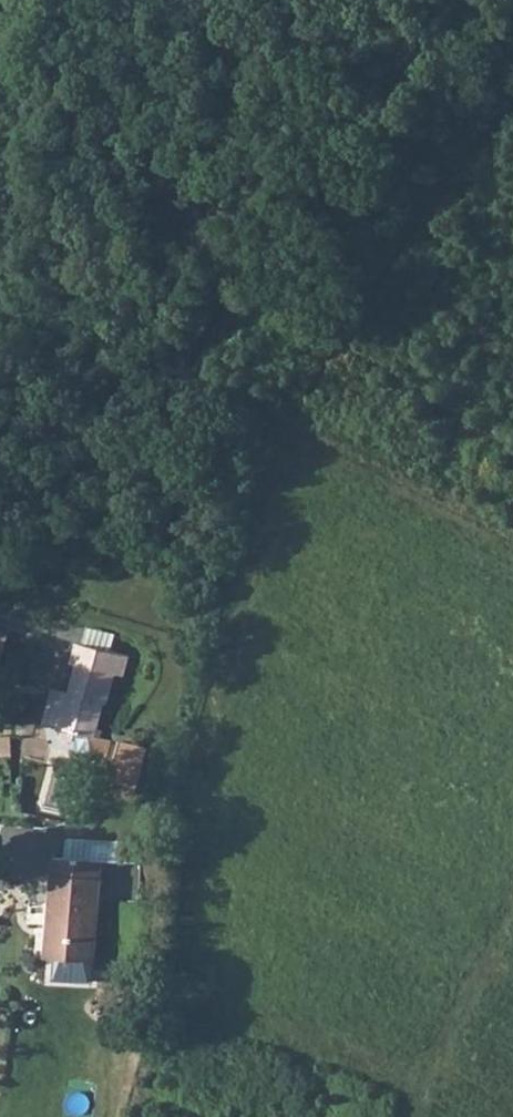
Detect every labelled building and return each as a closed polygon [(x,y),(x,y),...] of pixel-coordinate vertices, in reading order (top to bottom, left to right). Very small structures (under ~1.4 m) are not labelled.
[(87,629),(85,644),(115,648),(117,633),(87,629)] [(127,657),(77,644),(71,665),(77,666),(67,704),(51,699),(44,725),(60,729),(60,736),(62,739),(65,742),(69,740),(72,737),(75,732),(77,756),(104,763),(110,741),(94,736),(103,702),(105,703),(113,675),(121,677),(127,657)] [(0,737),(0,756),(12,756),(12,737),(0,737)] [(114,788),(137,795),(152,748),(128,741),(114,788)] [(54,960),(93,962),(100,862),(53,858),(48,929),(56,930),(54,960)]
